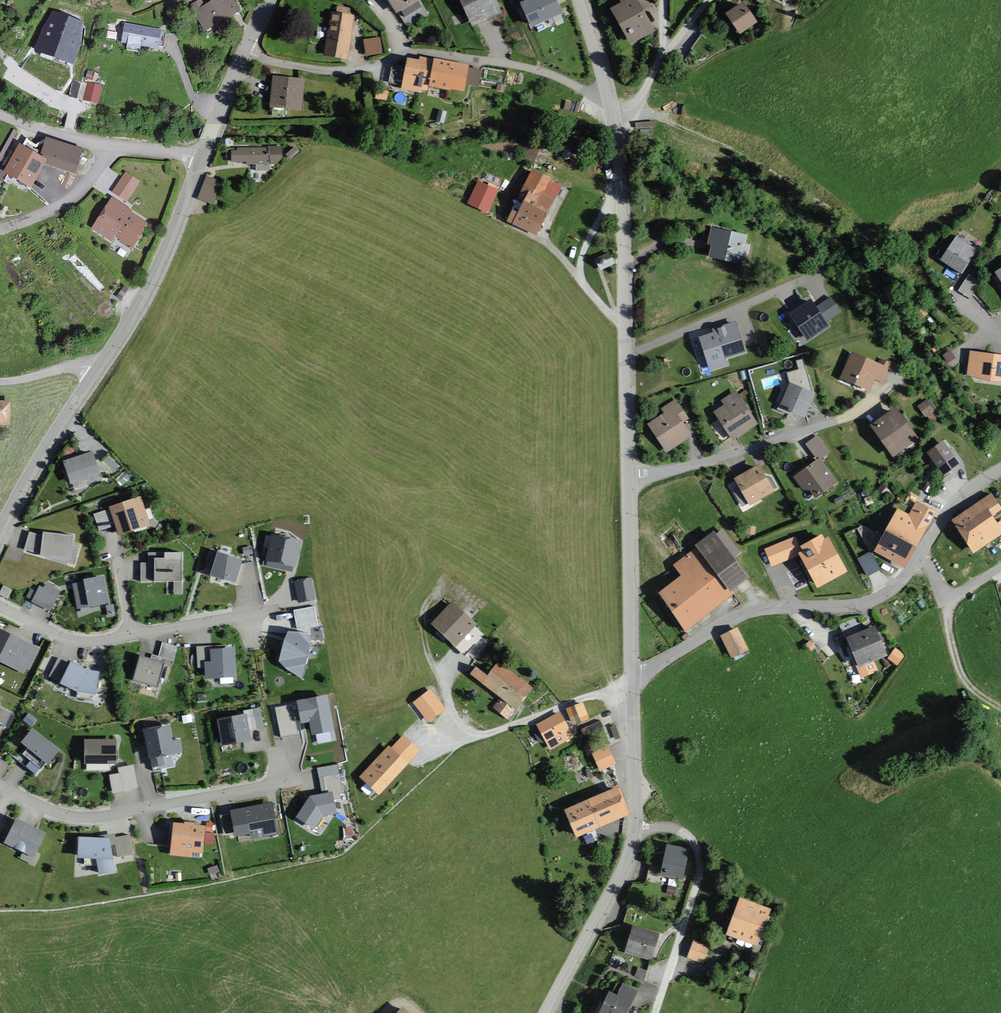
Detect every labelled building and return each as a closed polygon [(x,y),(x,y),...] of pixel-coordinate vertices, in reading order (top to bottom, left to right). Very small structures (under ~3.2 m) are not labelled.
[(232,0),(218,0),(207,8),(202,1),(191,8),(208,34),(241,13),(232,0)] [(399,13),(420,0),(391,0),(399,13)] [(497,0),(463,0),(476,27),(504,14),(497,0)] [(554,0),(521,0),(524,6),(523,7),(533,28),(561,15),(554,0)] [(645,11),(652,7),(648,0),(619,0),(621,3),(610,8),(630,44),(655,31),(645,11)] [(758,22),(745,1),(726,12),(739,33),(758,22)] [(332,13),(326,57),(349,60),(354,16),(349,16),(350,9),(337,7),(336,14),(332,13)] [(83,22),(54,11),(41,29),(34,50),(74,65),(81,45),(83,22)] [(161,30),(124,23),(121,41),(128,42),(126,48),(140,51),(141,45),(158,48),(161,30)] [(380,40),(365,41),(367,56),(382,54),(380,40)] [(474,68),(423,57),(422,61),(411,59),(405,90),(426,94),(427,87),(468,95),(474,68)] [(305,81),(275,78),(273,108),(303,111),(305,81)] [(102,86),(89,83),(85,100),(98,103),(102,86)] [(34,189),(48,164),(79,173),(86,152),(49,141),(44,159),(22,146),(6,174),(34,189)] [(541,150),(526,145),(522,156),(537,162),(541,150)] [(283,164),(283,147),(265,148),(227,149),(227,159),(234,159),(234,164),(247,163),(247,165),(256,165),(257,171),(271,170),(270,165),(283,164)] [(564,186),(534,172),(521,198),(527,201),(521,213),(516,211),(510,223),(538,237),(564,186)] [(138,184),(125,175),(113,193),(126,202),(138,184)] [(220,181),(206,177),(199,201),(213,205),(220,181)] [(499,190),(479,182),(469,205),(489,213),(499,190)] [(130,214),(112,202),(93,230),(113,243),(117,237),(133,247),(146,227),(129,215),(130,214)] [(748,234),(713,227),(708,255),(743,261),(748,234)] [(976,251),(957,239),(942,263),(961,275),(976,251)] [(993,277),(1000,290),(1000,272),(993,277)] [(980,283),(969,276),(960,292),(971,299),(980,283)] [(788,313),(808,342),(829,327),(826,322),(842,311),(831,296),(816,306),(811,298),(788,313)] [(713,333),(699,337),(710,371),(728,365),(727,359),(747,353),(736,320),(712,328),(713,333)] [(1000,381),(1000,356),(967,351),(964,375),(1000,381)] [(874,364),(846,353),(836,379),(864,390),(869,379),(881,384),(889,364),(877,359),(874,364)] [(807,394),(782,385),(773,408),(798,418),(807,394)] [(752,424),(731,392),(715,402),(718,406),(708,413),(726,441),(752,424)] [(687,421),(672,400),(658,410),(661,414),(644,426),(663,455),(688,438),(679,426),(687,421)] [(919,405),(925,417),(935,413),(929,400),(919,405)] [(0,403),(0,428),(12,428),(13,404),(0,403)] [(913,439),(889,408),(864,427),(888,458),(913,439)] [(829,454),(816,436),(803,445),(814,460),(791,476),(808,499),(834,481),(820,460),(829,454)] [(947,436),(929,440),(935,464),(952,459),(947,436)] [(101,474),(91,448),(63,459),(72,484),(101,474)] [(123,467),(111,452),(98,463),(111,478),(123,467)] [(769,491),(754,466),(728,481),(743,506),(769,491)] [(150,523),(141,494),(107,505),(108,507),(93,512),(99,530),(115,524),(118,533),(150,523)] [(987,495),(946,524),(969,556),(1000,533),(1000,529),(994,520),(989,523),(985,517),(997,508),(987,495)] [(929,512),(910,502),(903,514),(891,507),(867,551),(897,568),(929,512)] [(41,533),(29,530),(23,549),(73,564),(79,545),(70,542),(72,534),(41,531),(41,533)] [(709,537),(706,533),(688,546),(690,549),(669,565),(676,575),(652,593),(680,631),(729,594),(723,587),(739,576),(727,561),(736,554),(719,531),(709,537)] [(300,538),(274,532),(266,564),(292,570),(300,538)] [(772,563),(797,550),(817,586),(844,572),(824,533),(797,547),(791,535),(764,549),(772,563)] [(242,557),(217,550),(210,573),(235,580),(243,582),(257,580),(254,560),(241,562),(242,557)] [(184,583),(185,559),(168,559),(168,552),(150,552),(150,562),(141,561),(141,582),(173,583),(173,594),(182,594),(182,583),(184,583)] [(311,577),(295,579),(299,600),(314,598),(311,577)] [(112,605),(107,578),(75,585),(80,611),(112,605)] [(53,612),(62,592),(47,585),(45,589),(41,587),(34,604),(53,612)] [(433,627),(459,649),(479,626),(453,604),(433,627)] [(108,608),(110,617),(116,616),(115,606),(108,608)] [(314,606),(294,610),(298,628),(318,624),(314,606)] [(887,652),(875,625),(846,638),(858,664),(887,652)] [(310,642),(310,632),(288,628),(285,637),(279,659),(286,665),(302,676),(310,642)] [(744,649),(732,628),(715,637),(727,659),(744,649)] [(39,647),(0,630),(0,662),(26,674),(39,647)] [(177,646),(164,643),(160,656),(174,659),(177,646)] [(233,645),(197,647),(198,667),(204,666),(205,676),(235,674),(233,645)] [(889,657),(898,665),(906,655),(897,647),(889,657)] [(157,685),(162,660),(140,656),(134,680),(140,681),(137,692),(151,695),(153,685),(157,685)] [(49,676),(80,691),(98,694),(101,671),(88,669),(73,661),(72,663),(58,657),(49,676)] [(534,690),(498,664),(487,678),(476,670),(469,678),(505,705),(498,714),(511,723),(534,690)] [(444,707),(430,689),(414,702),(428,720),(444,707)] [(326,696),(298,701),(302,722),(310,720),(315,743),(335,739),(326,696)] [(290,704),(276,707),(282,735),(295,732),(290,704)] [(565,710),(571,725),(585,719),(579,704),(565,710)] [(245,712),(221,716),(225,741),(250,737),(248,727),(263,725),(260,707),(245,710),(245,712)] [(2,728),(10,714),(0,708),(0,727),(2,728)] [(573,735),(559,712),(536,725),(550,749),(573,735)] [(601,720),(582,727),(585,735),(604,728),(601,720)] [(616,724),(605,728),(610,742),(621,738),(616,724)] [(172,741),(169,726),(146,730),(154,767),(166,765),(164,757),(182,753),(179,740),(172,741)] [(49,765),(61,751),(35,730),(23,745),(29,750),(24,755),(42,770),(47,764),(49,765)] [(420,747),(404,730),(383,750),(386,754),(359,781),(375,797),(404,768),(401,766),(420,747)] [(117,764),(117,740),(86,740),(86,764),(117,764)] [(588,754),(598,772),(612,764),(603,746),(588,754)] [(138,788),(133,766),(118,769),(122,791),(138,788)] [(616,783),(564,806),(577,834),(629,811),(616,783)] [(335,813),(331,793),(310,797),(298,817),(314,827),(322,815),(335,813)] [(271,804),(231,812),(236,836),(249,833),(248,830),(262,827),(264,835),(277,833),(271,804)] [(44,832),(13,818),(2,842),(33,856),(44,832)] [(206,827),(174,822),(170,852),(192,856),(192,852),(202,853),(206,827)] [(127,836),(111,838),(80,838),(79,859),(98,859),(101,874),(117,872),(115,858),(131,855),(127,836)] [(688,848),(666,843),(660,872),(682,876),(688,848)] [(770,908),(743,898),(729,934),(757,944),(770,908)] [(658,937),(634,929),(627,949),(651,957),(658,937)] [(707,946),(692,941),(686,959),(701,964),(707,946)] [(633,990),(618,983),(612,996),(602,992),(593,1012),(623,1012),(633,990)]
